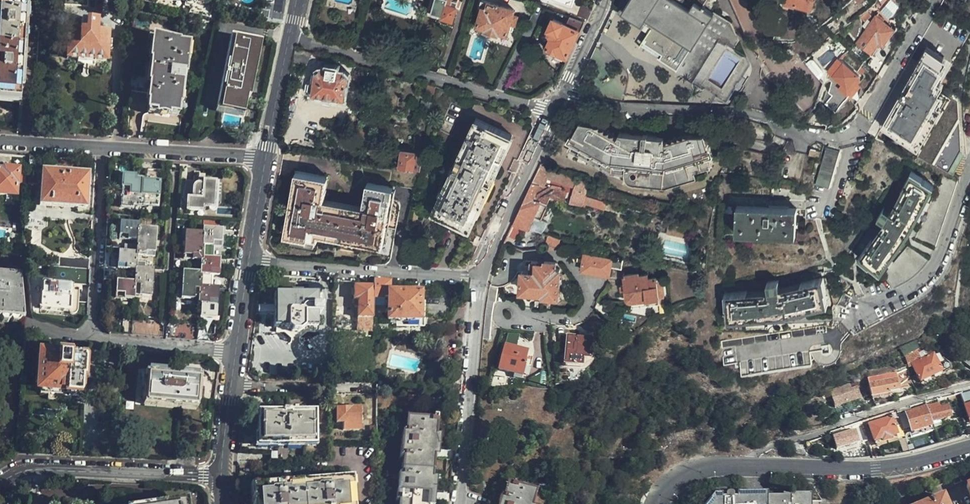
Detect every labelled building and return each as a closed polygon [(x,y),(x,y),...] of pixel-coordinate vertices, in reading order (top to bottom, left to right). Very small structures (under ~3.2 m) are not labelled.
[(133,4),(213,20),(215,9),(192,4),(192,0),(134,0),(133,4)] [(282,23),(283,14),(286,0),(269,0),(269,1),(265,0),(263,11),(261,11),(260,19),(279,23),(282,23)] [(429,11),(431,12),(431,14),(438,16),(439,14),(453,18),(458,0),(432,0),(429,11)] [(516,15),(512,14),(513,9),(483,0),(481,0),(479,7),(482,8),(477,24),(487,26),(486,30),(497,33),(498,30),(507,32),(510,22),(514,23),(516,15)] [(691,46),(707,21),(703,18),(709,8),(702,3),(704,0),(679,0),(678,2),(675,0),(629,0),(622,11),(645,26),(650,19),(691,46)] [(24,4),(19,4),(0,2),(0,100),(18,102),(24,4)] [(912,22),(918,10),(911,2),(905,8),(903,16),(912,22)] [(872,17),(868,13),(861,19),(865,23),(872,17)] [(451,23),(453,18),(439,14),(438,16),(438,19),(451,23)] [(877,15),(858,44),(872,53),(879,41),(884,44),(894,29),(883,22),(885,20),(877,15)] [(573,39),(582,21),(569,17),(566,23),(553,18),(548,27),(551,28),(549,32),(552,36),(546,48),(565,55),(573,39)] [(67,31),(66,60),(105,61),(105,49),(111,49),(111,41),(105,41),(105,32),(95,32),(95,21),(84,21),(84,31),(78,31),(78,29),(77,28),(71,28),(70,29),(70,31),(67,31)] [(737,70),(735,62),(722,54),(722,31),(707,21),(691,46),(675,71),(686,79),(683,85),(713,104),(737,70)] [(130,67),(128,90),(147,93),(147,99),(150,100),(148,111),(177,115),(179,103),(181,103),(184,74),(185,74),(186,60),(188,60),(189,45),(178,43),(178,40),(153,37),(150,55),(152,56),(150,70),(130,67)] [(954,163),(961,151),(961,141),(957,103),(936,91),(942,81),(936,78),(945,62),(927,52),(908,86),(886,125),(921,145),(915,155),(948,173),(954,163)] [(343,98),(347,78),(344,72),(338,72),(339,67),(328,65),(327,69),(320,68),(316,73),(314,82),(312,81),(309,84),(308,89),(310,92),(311,92),(313,93),(313,94),(343,98)] [(835,110),(847,93),(831,82),(828,92),(830,94),(827,104),(835,110)] [(449,231),(478,245),(499,201),(520,156),(533,128),(483,104),(464,141),(455,137),(435,180),(420,211),(451,227),(449,231)] [(233,110),(217,107),(216,111),(243,117),(245,110),(234,108),(233,110)] [(709,163),(700,136),(690,137),(667,145),(664,137),(649,136),(648,133),(644,133),(643,135),(619,132),(615,139),(614,139),(595,128),(584,125),(572,149),(596,161),(614,171),(642,174),(644,176),(646,178),(651,180),(650,183),(662,185),(677,179),(678,180),(702,172),(701,166),(709,163)] [(829,188),(839,152),(826,148),(815,184),(829,188)] [(818,158),(819,152),(809,149),(807,156),(818,158)] [(402,167),(418,170),(421,157),(414,156),(415,153),(404,152),(402,167)] [(529,189),(513,223),(528,228),(533,216),(541,219),(547,207),(540,204),(540,203),(533,199),(541,184),(546,175),(568,182),(570,175),(541,165),(529,189)] [(13,186),(14,186),(15,171),(1,171),(0,171),(0,195),(13,195),(13,186)] [(388,253),(396,218),(399,207),(400,204),(399,201),(391,197),(393,185),(389,184),(388,187),(367,182),(362,209),(321,201),(326,177),(299,171),(283,233),(315,239),(314,244),(388,253)] [(84,209),(86,175),(40,172),(38,206),(84,209)] [(156,208),(158,180),(121,177),(120,209),(135,210),(136,207),(156,208)] [(573,192),(585,196),(589,181),(577,178),(573,192)] [(216,195),(216,184),(185,182),(184,200),(188,201),(187,211),(202,212),(203,208),(212,209),(213,194),(216,195)] [(909,231),(920,213),(930,198),(919,192),(919,190),(907,183),(888,215),(871,242),(858,258),(868,266),(869,264),(881,273),(895,253),(906,236),(909,231)] [(556,199),(560,187),(551,185),(547,196),(556,199)] [(943,225),(954,194),(941,190),(932,214),(922,240),(935,246),(936,243),(943,225)] [(590,205),(592,198),(585,196),(583,202),(590,205)] [(795,235),(796,209),(737,206),(736,232),(795,235)] [(135,242),(135,250),(135,254),(125,254),(118,254),(117,270),(134,271),(133,284),(115,283),(114,299),(132,301),(133,287),(139,287),(138,297),(151,298),(152,272),(142,271),(143,265),(135,264),(135,258),(153,259),(154,232),(137,230),(137,226),(119,225),(118,241),(135,242)] [(200,261),(199,275),(215,276),(216,260),(200,259),(201,246),(219,247),(220,231),(202,230),(202,233),(184,233),(183,260),(200,261)] [(661,260),(692,257),(690,231),(659,234),(661,260)] [(922,268),(928,259),(916,252),(913,255),(908,262),(900,268),(894,272),(886,276),(890,283),(893,289),(899,286),(907,282),(911,279),(917,274),(922,268)] [(582,271),(611,275),(612,268),(613,260),(593,256),(584,254),(582,271)] [(89,271),(89,260),(57,258),(56,269),(68,270),(89,271)] [(613,260),(612,268),(621,269),(623,260),(613,258),(613,260)] [(545,262),(532,262),(531,271),(523,270),(520,291),(543,292),(543,295),(558,296),(560,268),(551,267),(552,262),(545,261),(545,262)] [(89,271),(68,270),(68,286),(88,286),(89,271)] [(656,310),(653,288),(651,288),(651,286),(644,287),(643,282),(641,283),(640,273),(625,276),(626,284),(622,285),(624,301),(626,301),(628,306),(630,308),(632,308),(638,307),(638,312),(656,310)] [(198,288),(199,275),(182,274),(180,299),(192,300),(192,290),(198,290),(197,304),(215,305),(216,289),(198,288)] [(22,320),(20,299),(18,277),(0,276),(0,320),(20,321),(20,320),(22,320)] [(812,308),(828,304),(825,293),(826,292),(823,280),(781,289),(768,292),(726,297),(727,309),(728,309),(730,321),(772,316),(790,313),(812,308)] [(388,282),(372,281),(372,285),(372,297),(388,297),(388,319),(418,320),(419,293),(388,292),(388,282)] [(69,319),(85,320),(86,304),(77,303),(77,291),(50,289),(50,285),(41,284),(40,299),(38,299),(38,313),(66,315),(66,317),(67,318),(69,319)] [(372,297),(372,286),(353,286),(353,300),(353,306),(357,306),(357,330),(371,330),(372,325),(372,323),(372,297)] [(289,293),(273,293),(273,306),(273,314),(273,327),(275,327),(286,327),(286,329),(291,334),(299,333),(303,329),(303,327),(314,327),(316,327),(316,314),(319,314),(320,313),(320,307),(319,307),(316,307),(316,293),(300,294),(300,292),(289,292),(289,293)] [(851,297),(842,294),(837,304),(842,306),(847,308),(851,297)] [(273,314),(273,306),(257,306),(257,314),(273,314)] [(122,319),(121,335),(161,339),(162,325),(158,322),(122,319)] [(164,339),(205,342),(206,326),(168,323),(165,324),(164,339)] [(286,327),(275,327),(275,332),(283,333),(291,340),(291,347),(298,347),(298,340),(306,332),(314,332),(314,327),(303,327),(303,329),(299,333),(291,334),(286,329),(286,327)] [(587,356),(585,336),(579,337),(579,335),(565,337),(565,338),(560,338),(563,365),(581,364),(580,356),(587,356)] [(743,376),(811,365),(806,337),(722,350),(725,365),(741,363),(743,376)] [(522,376),(526,364),(525,364),(528,353),(506,346),(499,369),(522,376)] [(64,394),(79,395),(80,377),(83,377),(84,356),(78,356),(79,351),(68,350),(68,351),(57,350),(57,355),(40,354),(37,388),(64,391),(64,394)] [(934,356),(913,367),(922,384),(941,374),(943,376),(954,370),(955,367),(955,364),(954,363),(952,361),(950,361),(948,361),(946,362),(944,358),(942,359),(940,354),(935,356),(934,356)] [(913,367),(907,357),(905,359),(910,368),(913,367)] [(195,436),(200,379),(145,372),(145,370),(135,368),(135,376),(126,374),(123,400),(121,428),(157,432),(158,434),(161,434),(161,432),(195,436)] [(901,389),(915,388),(911,374),(899,375),(901,389)] [(899,375),(869,379),(872,397),(890,394),(890,391),(901,389),(899,375)] [(851,384),(830,390),(833,399),(836,407),(850,402),(862,399),(858,387),(853,388),(851,384)] [(106,401),(119,402),(120,386),(107,385),(106,401)] [(830,390),(823,393),(826,401),(833,399),(830,390)] [(961,394),(965,408),(969,421),(969,392),(961,394)] [(850,402),(836,407),(838,415),(853,410),(850,402)] [(940,405),(928,408),(933,423),(934,422),(935,427),(945,424),(944,420),(952,418),(949,408),(941,410),(940,407),(940,405)] [(359,407),(329,408),(330,416),(335,416),(335,422),(342,422),(342,430),(359,430),(359,407)] [(913,433),(934,426),(933,423),(928,408),(907,414),(913,433)] [(315,443),(315,413),(290,413),(290,409),(279,409),(279,413),(257,413),(257,443),(267,443),(267,446),(304,446),(304,443),(315,443)] [(432,448),(435,418),(407,416),(407,421),(402,421),(400,448),(404,448),(402,472),(398,472),(395,498),(400,499),(400,503),(428,503),(429,496),(432,448)] [(896,431),(892,420),(871,426),(877,444),(898,438),(898,437),(902,435),(900,430),(896,431)] [(934,426),(913,433),(914,436),(934,430),(934,426)] [(842,430),(831,433),(833,438),(844,435),(842,430)] [(844,435),(833,438),(838,451),(860,443),(856,432),(844,435)] [(815,442),(807,443),(807,451),(815,450),(815,442)] [(349,492),(348,481),(332,482),(331,481),(317,482),(317,483),(286,485),(286,484),(270,484),(270,486),(253,487),(254,503),(349,503),(349,492)] [(536,492),(509,485),(508,490),(503,488),(499,503),(532,503),(536,492)] [(813,502),(815,502),(815,486),(786,487),(786,492),(770,492),(770,487),(740,488),(721,489),(709,503),(813,503),(813,502)]
